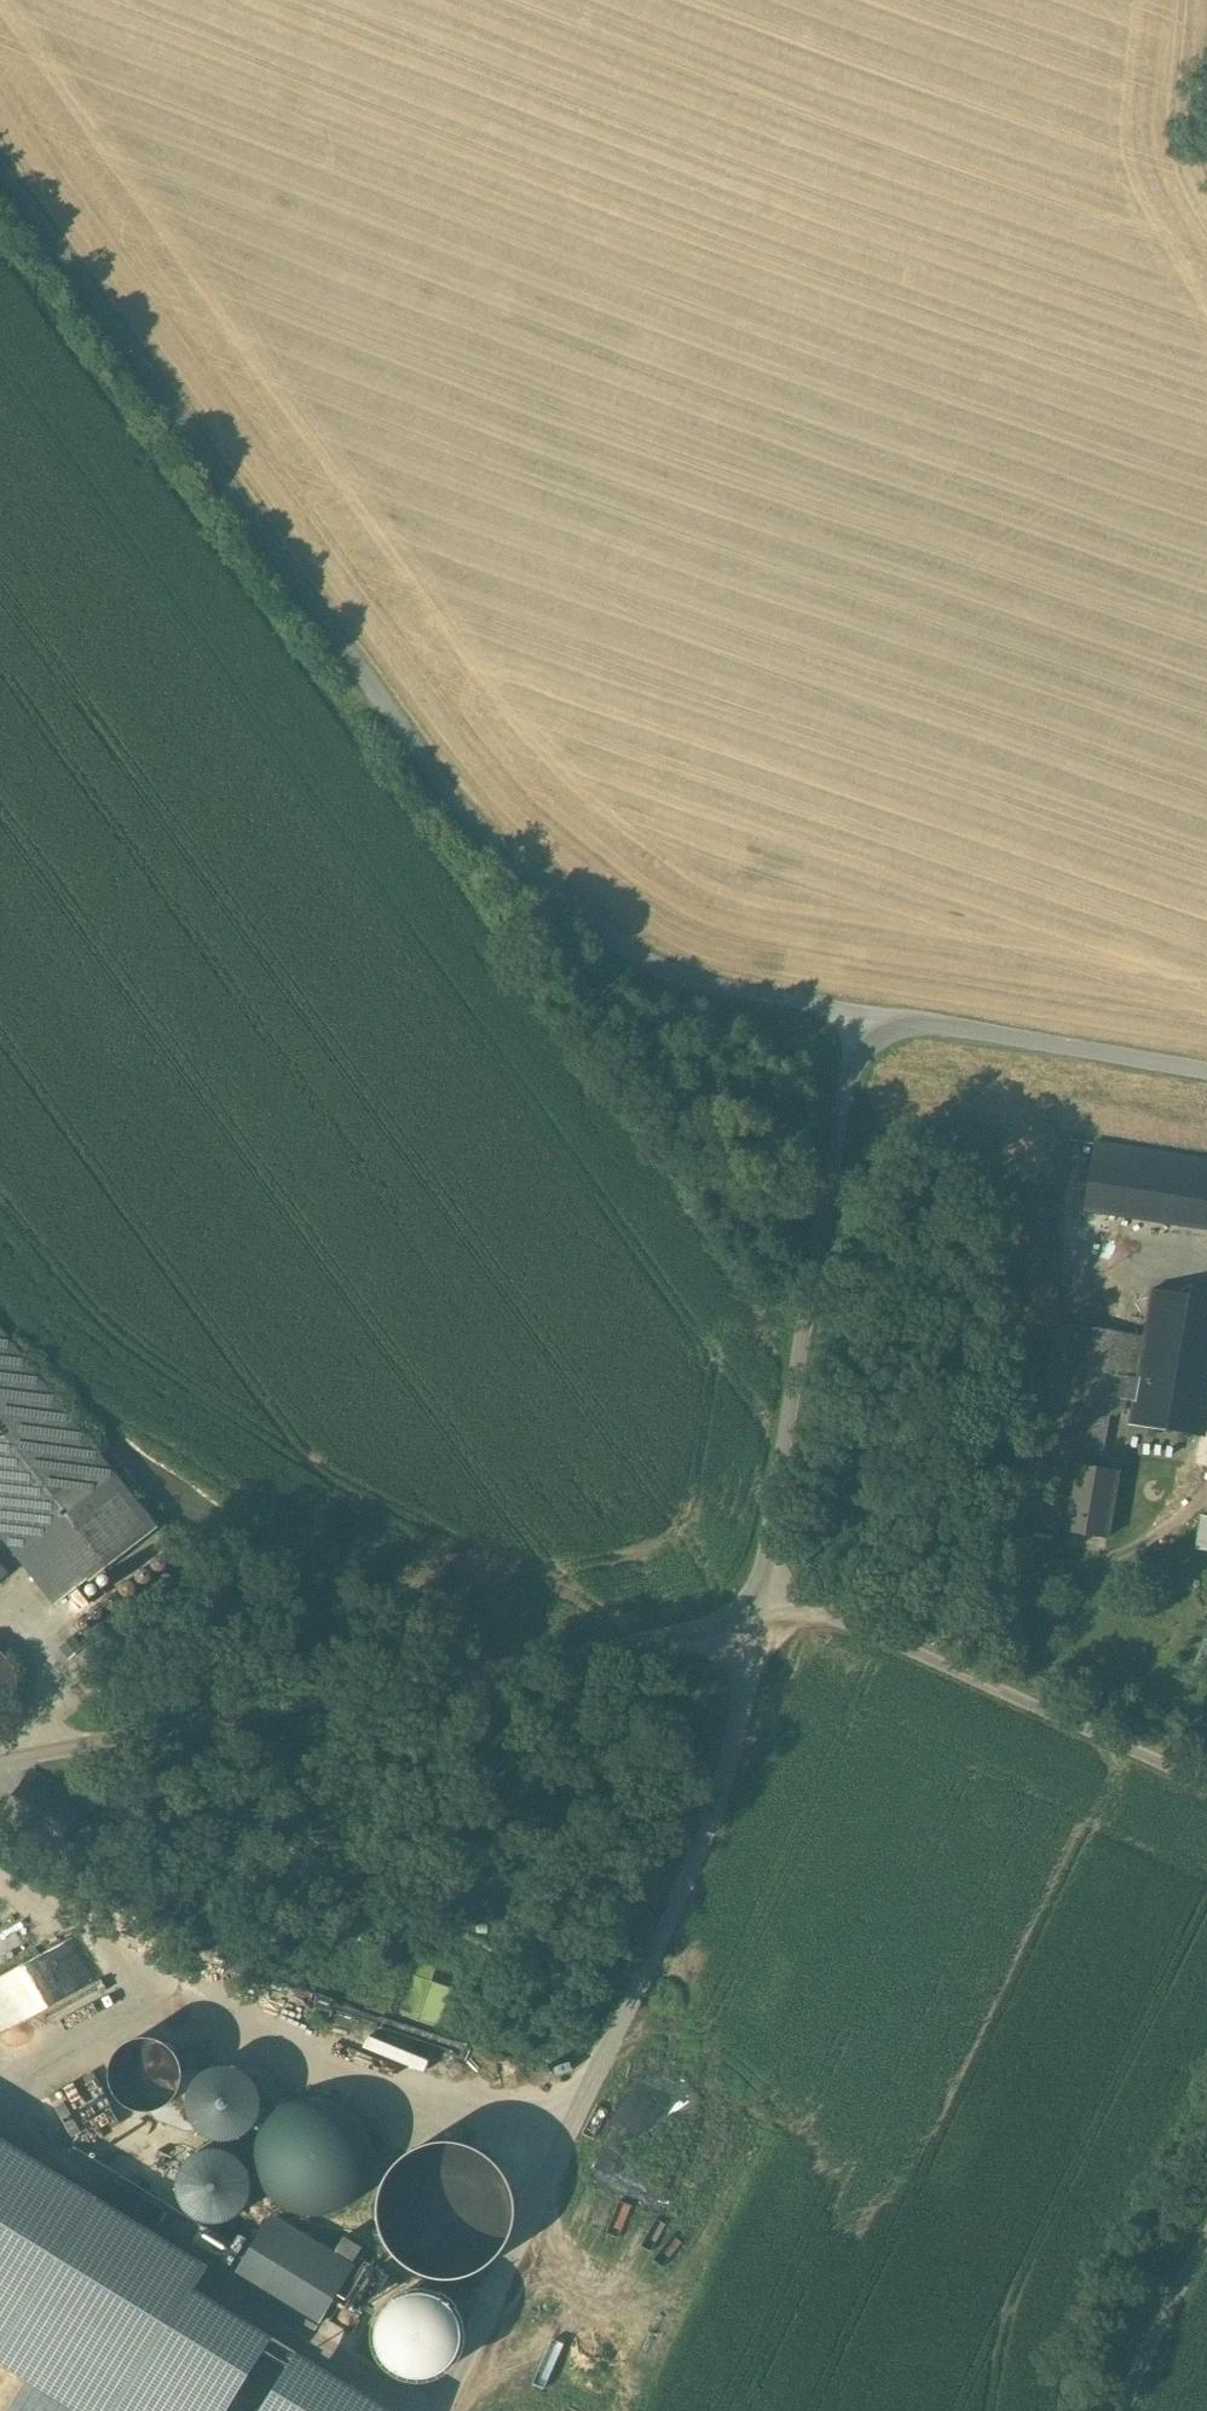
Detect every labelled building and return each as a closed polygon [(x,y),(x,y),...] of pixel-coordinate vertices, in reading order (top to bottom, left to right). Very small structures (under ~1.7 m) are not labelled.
[(1084,1210),(1095,1143),(1070,1139),(1060,1206),(1084,1210)] [(1095,1143),(1084,1210),(1206,1229),(1206,1160),(1095,1143)] [(1154,1289),(1138,1379),(1135,1401),(1131,1420),(1203,1432),(1204,1432),(1206,1414),(1206,1297),(1154,1289)] [(1112,1470),(1100,1468),(1101,1458),(1111,1398),(1135,1401),(1138,1379),(1135,1378),(1142,1336),(1057,1322),(1023,1525),(1107,1539),(1118,1471),(1112,1470)] [(58,1602),(154,1526),(150,1521),(0,1332),(0,1530),(58,1602)] [(1114,1460),(1101,1458),(1100,1468),(1112,1470),(1114,1460)] [(82,1649),(73,1636),(61,1646),(71,1658),(82,1649)] [(84,1802),(33,1772),(2,1823),(53,1853),(61,1840),(84,1802)] [(81,1987),(70,1967),(60,1949),(0,1982),(0,2032),(81,1987)] [(135,2109),(150,2111),(164,2107),(175,2098),(182,2085),(183,2070),(178,2056),(169,2046),(156,2039),(142,2038),(129,2042),(118,2052),(111,2064),(110,2078),(114,2092),(123,2102),(135,2109)] [(164,2107),(150,2111),(156,2119),(186,2131),(198,2130),(190,2117),(187,2102),(191,2087),(200,2075),(214,2067),(208,2056),(191,2050),(178,2056),(183,2070),(182,2085),(175,2098),(164,2107)] [(227,2066),(214,2067),(200,2075),(191,2087),(187,2102),(190,2117),(198,2130),(209,2137),(222,2140),(235,2139),(246,2133),(256,2124),(261,2112),(262,2099),(258,2087),(250,2076),(240,2069),(227,2066)] [(122,2123),(94,2071),(83,2077),(112,2128),(122,2123)] [(104,2133),(75,2081),(62,2088),(91,2140),(104,2133)] [(260,2182),(270,2196),(283,2207),(298,2214),(315,2216),(332,2214),(347,2207),(360,2195),(369,2181),(374,2165),(374,2148),(369,2132),(359,2117),(346,2106),(331,2099),(314,2097),(297,2100),(282,2107),(269,2118),(260,2132),(255,2149),(255,2166),(260,2182)] [(153,2124),(140,2119),(136,2129),(137,2129),(148,2134),(153,2124)] [(86,2410),(391,2410),(196,2290),(210,2267),(0,2137),(0,2357),(86,2410)] [(391,2244),(404,2259),(422,2270),(442,2274),(463,2272),(482,2264),(498,2248),(509,2228),(512,2206),(507,2184),(495,2165),(477,2151),(456,2143),(433,2144),(412,2152),(395,2167),(385,2185),(380,2205),(382,2225),(391,2244)] [(220,2223),(232,2219),(242,2212),(249,2202),(252,2190),(251,2178),(246,2166),(238,2157),(227,2151),(215,2149),(203,2151),(192,2157),(183,2166),(178,2177),(177,2189),(180,2201),(187,2211),(196,2219),(208,2223),(220,2223)] [(351,2264),(272,2216),(236,2275),(316,2322),(351,2264)] [(439,2299),(426,2294),(413,2293),(399,2297),(388,2304),(380,2316),(377,2329),(378,2341),(382,2353),(390,2363),(401,2369),(413,2372),(426,2371),(437,2367),(447,2359),(453,2348),(457,2335),(455,2321),(449,2309),(439,2299)]
